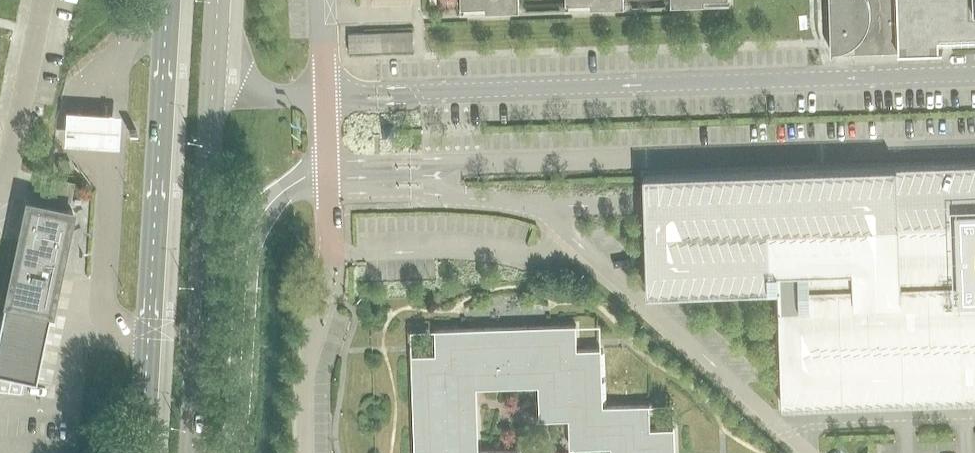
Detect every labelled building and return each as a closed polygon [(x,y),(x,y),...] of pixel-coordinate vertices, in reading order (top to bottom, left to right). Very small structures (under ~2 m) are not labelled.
[(461,15),(519,12),(519,0),(461,0),(461,15)] [(566,11),(624,9),(624,0),(566,0),(566,11)] [(832,53),(943,49),(943,48),(939,48),(939,37),(974,36),(974,0),(830,0),(832,53)] [(349,38),(349,53),(379,52),(413,51),(413,31),(348,33),(349,38)] [(69,108),(65,108),(64,142),(73,142),(91,143),(112,144),(120,144),(121,110),(114,110),(92,109),(69,108)] [(70,161),(58,160),(58,170),(69,171),(70,163),(70,161)] [(645,196),(645,205),(648,293),(778,289),(782,406),(974,399),(974,164),(895,166),(644,175),(645,196)] [(70,202),(71,198),(71,197),(74,183),(52,178),(48,197),(70,202)] [(0,324),(0,375),(36,383),(38,374),(42,355),(45,338),(49,320),(53,301),(56,285),(72,210),(26,201),(0,324)] [(675,428),(650,429),(650,404),(603,406),(601,348),(577,349),(576,325),(435,330),(436,354),(412,355),(415,452),(521,452),(521,450),(478,451),(477,388),(538,386),(539,420),(569,420),(569,448),(611,447),(612,452),(676,452),(675,428)]
